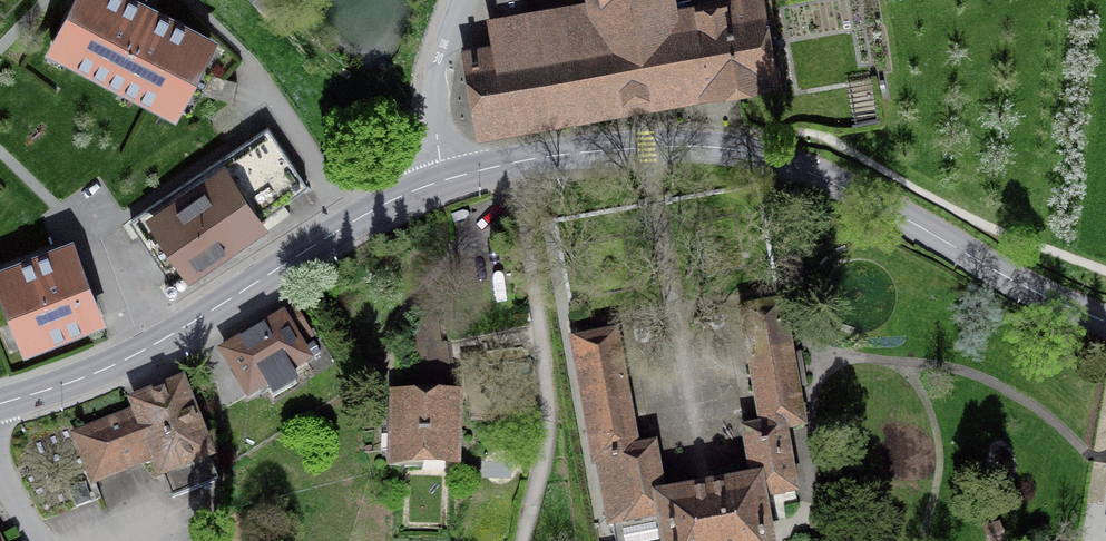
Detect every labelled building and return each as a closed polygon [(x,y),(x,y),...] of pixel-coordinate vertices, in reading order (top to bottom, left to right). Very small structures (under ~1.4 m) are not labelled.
[(146,0),(80,0),(57,55),(191,110),(229,38),(146,0)] [(265,12),(277,0),(253,0),(265,12)] [(492,15),(496,42),(467,46),(481,134),(788,86),(775,1),(689,14),(687,0),(589,0),(492,15)] [(208,93),(234,97),(236,80),(210,76),(208,93)] [(272,126),(133,215),(183,284),(321,198),(272,126)] [(0,259),(0,275),(27,354),(117,321),(83,233),(0,259)] [(576,331),(611,525),(613,524),(616,540),(766,540),(758,499),(795,492),(784,428),(801,425),(794,387),(805,386),(800,355),(789,357),(779,295),(742,301),(764,422),(773,420),(774,427),(746,432),(756,486),(736,490),(735,481),(680,490),(681,492),(683,492),(684,499),(662,503),(653,448),(620,454),(618,443),(632,440),(612,324),(576,331)] [(297,311),(225,353),(249,394),(306,361),(297,344),(311,336),(297,311)] [(435,319),(408,324),(412,350),(414,350),(421,395),(444,392),(437,345),(439,345),(435,319)] [(196,384),(77,429),(98,484),(161,460),(169,481),(226,459),(196,384)] [(451,403),(401,402),(401,409),(387,409),(386,433),(400,434),(400,458),(449,460),(451,403)] [(0,521),(0,540),(10,540),(0,521)]
